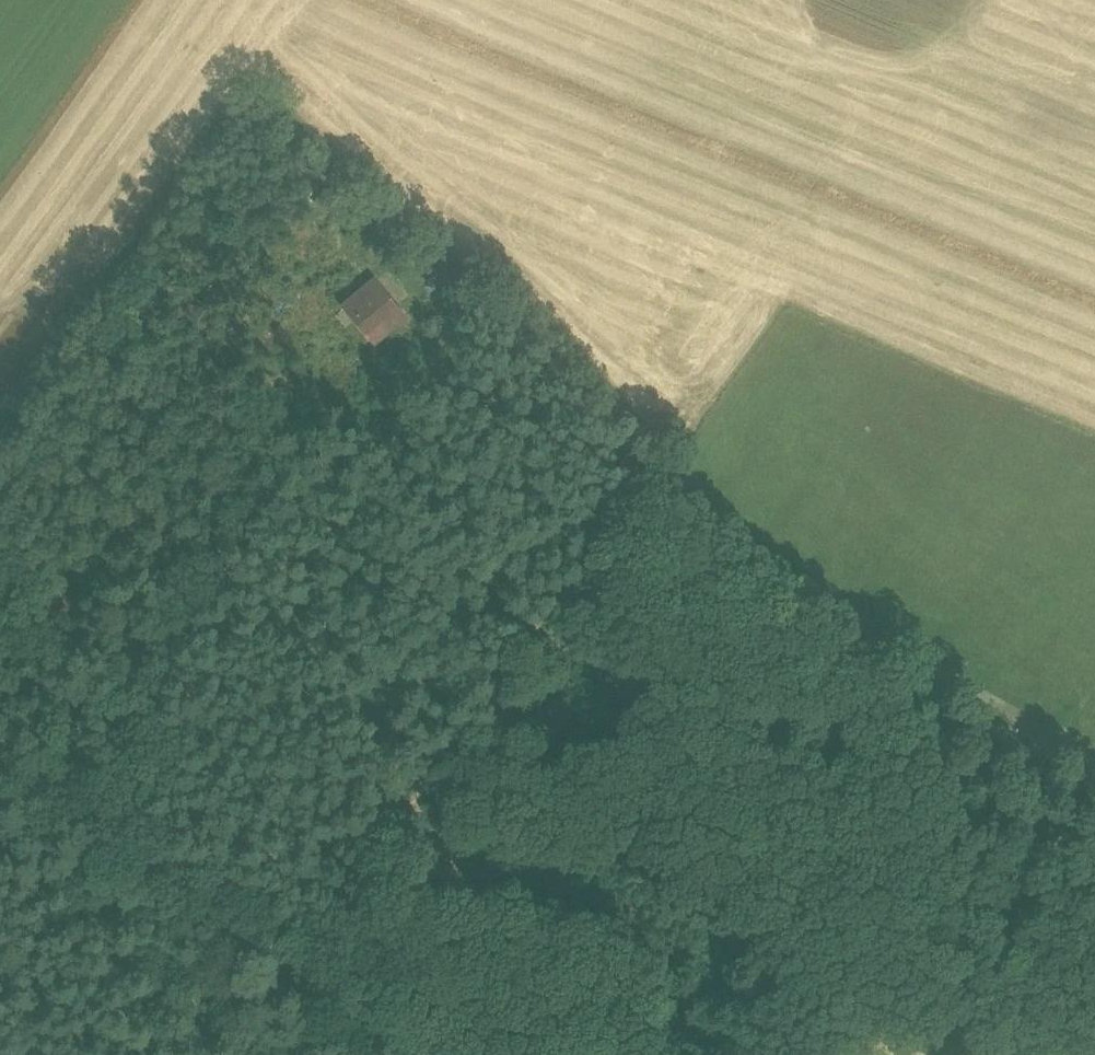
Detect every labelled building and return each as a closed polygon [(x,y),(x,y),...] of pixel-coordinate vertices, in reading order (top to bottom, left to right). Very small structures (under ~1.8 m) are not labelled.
[(401,289),(367,299),(376,329),(399,323),(403,334),(414,331),(401,289)]
